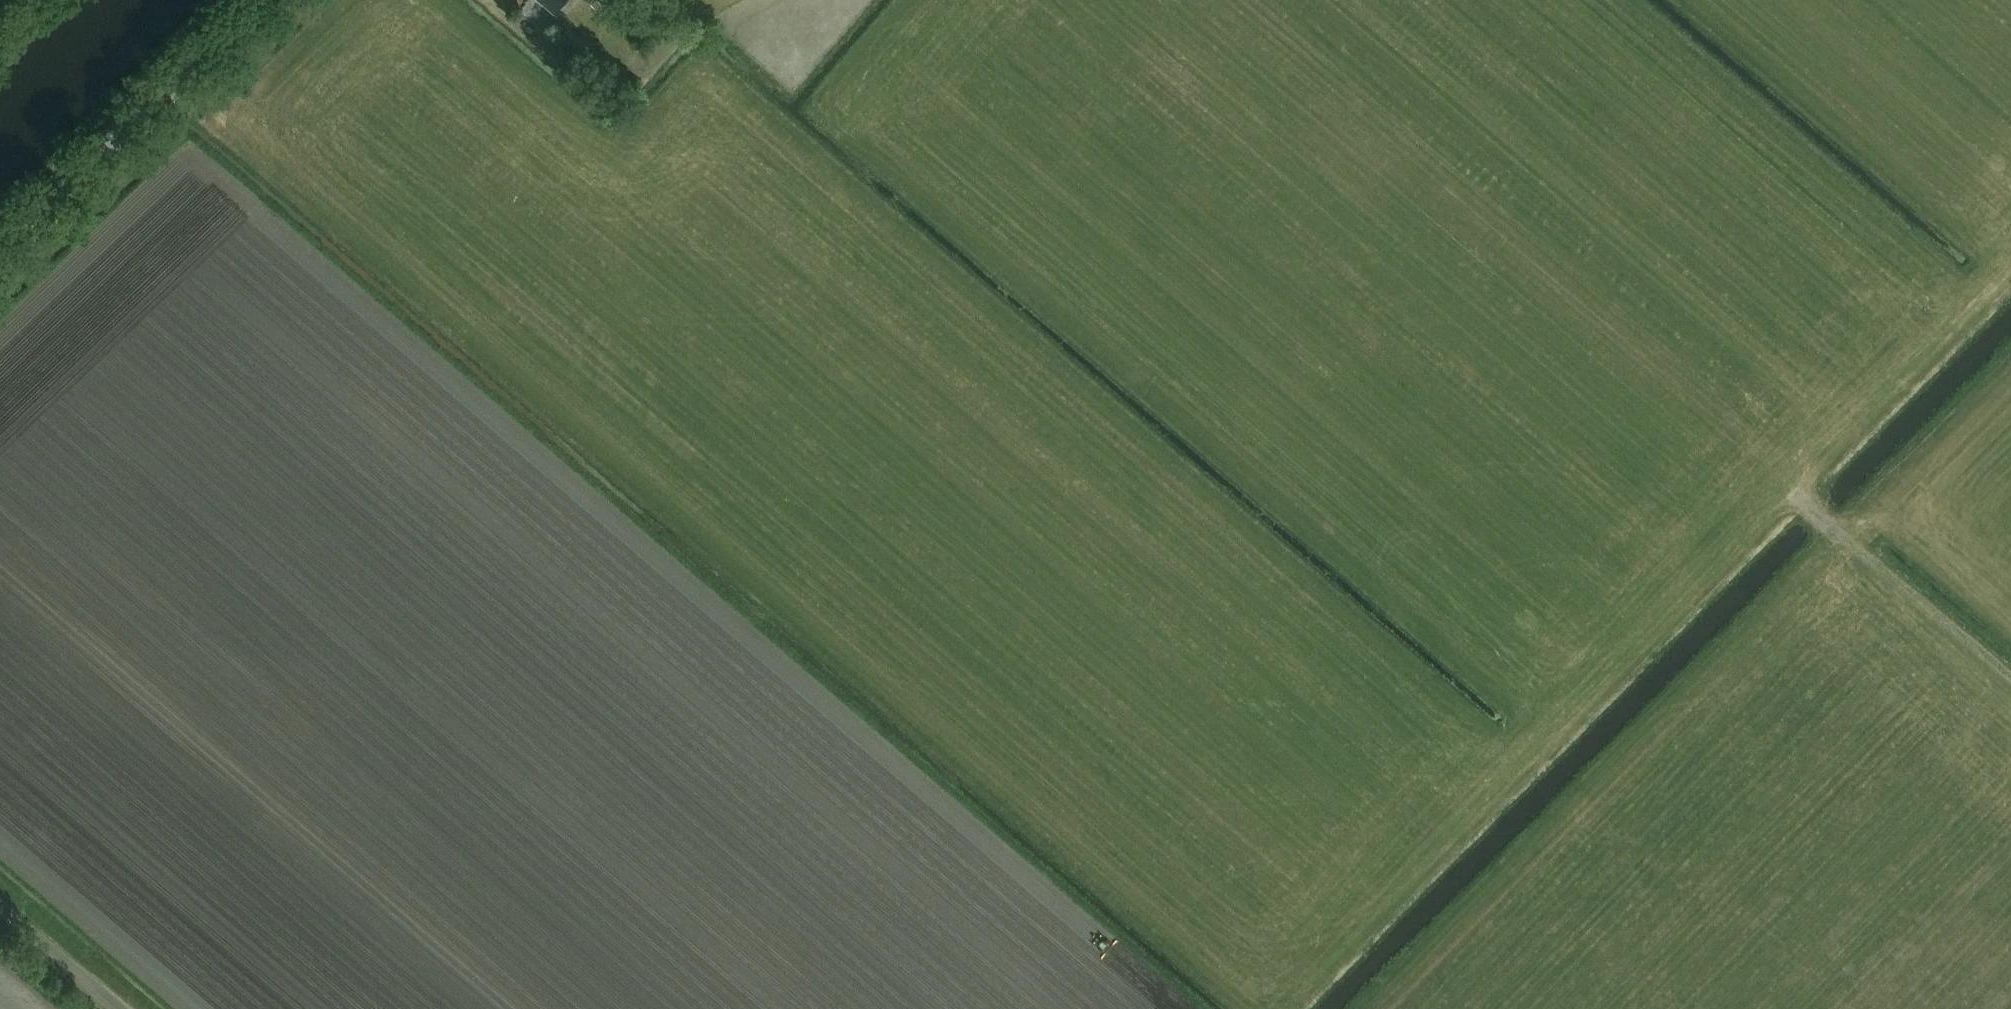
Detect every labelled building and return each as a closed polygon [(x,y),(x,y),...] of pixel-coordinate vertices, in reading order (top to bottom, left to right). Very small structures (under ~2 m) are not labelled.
[(565,0),(541,0),(554,12),(565,0)] [(617,0),(596,0),(592,4),(603,15),(617,0)]
